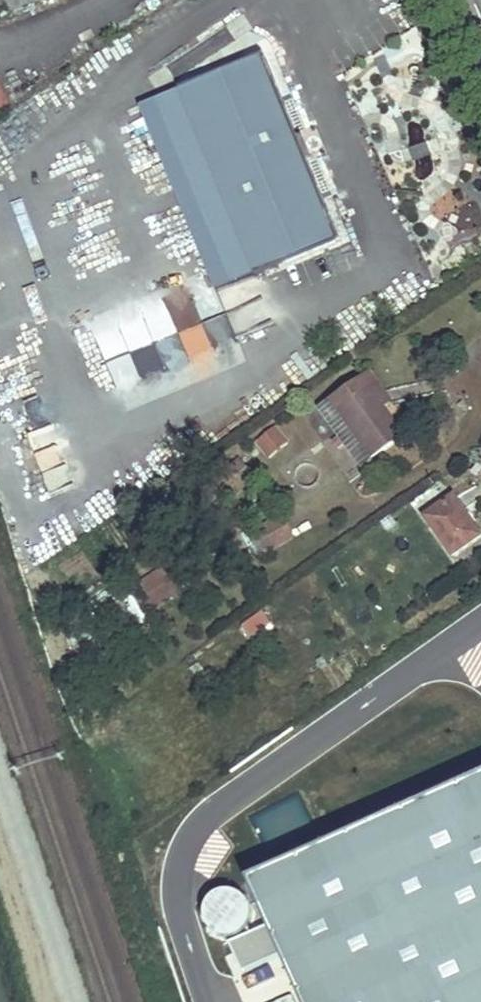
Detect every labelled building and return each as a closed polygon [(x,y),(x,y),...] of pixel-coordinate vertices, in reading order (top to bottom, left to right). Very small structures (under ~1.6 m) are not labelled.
[(8,2),(12,11),(37,0),(7,0),(8,2)] [(179,89),(180,90),(255,275),(256,276),(340,242),(306,158),(310,156),(302,136),(298,138),(264,54),(179,89)] [(156,100),(231,285),(255,275),(180,90),(156,100)] [(128,352),(177,333),(160,290),(87,318),(114,388),(139,379),(128,352)] [(186,327),(200,321),(193,303),(179,308),(186,327)] [(371,373),(362,379),(384,409),(392,403),(371,373)] [(366,470),(375,464),(372,460),(404,437),(384,409),(362,379),(322,409),(366,470)] [(266,459),(288,440),(274,425),(252,444),(266,459)] [(424,516),(453,557),(480,536),(480,534),(454,495),(424,516)] [(265,553),(293,537),(282,516),(254,532),(265,553)] [(179,591),(163,568),(142,584),(157,606),(179,591)] [(263,611),(242,627),(251,639),(272,624),(263,611)] [(251,881),(305,1001),(480,1001),(480,779),(251,881)]
